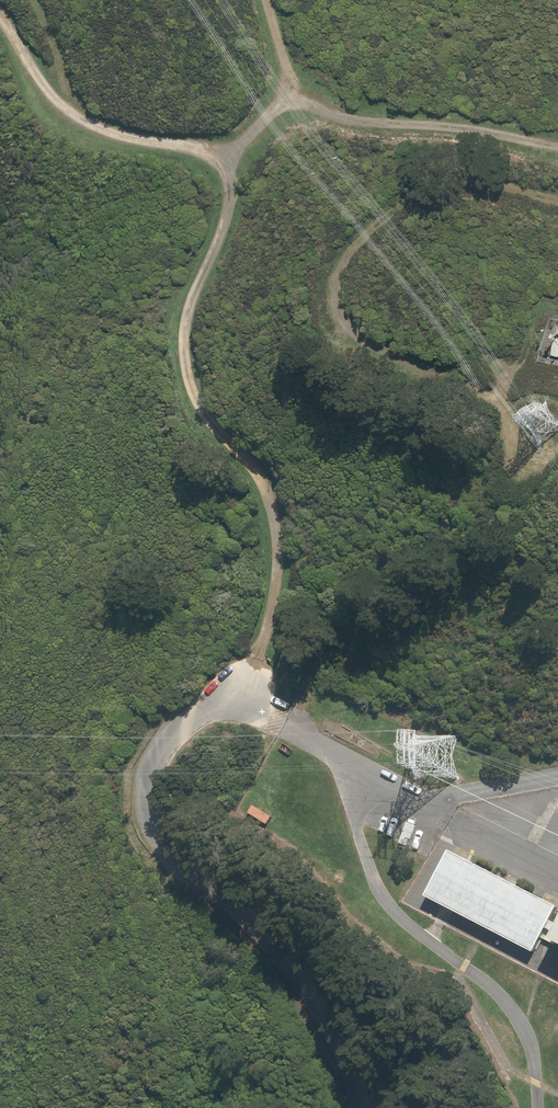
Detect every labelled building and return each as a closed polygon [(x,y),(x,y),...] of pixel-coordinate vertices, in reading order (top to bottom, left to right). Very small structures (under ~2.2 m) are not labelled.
[(451,857),(424,909),(535,966),(557,921),(557,912),(451,857)] [(544,971),(557,977),(557,966),(548,961),(544,971)]
